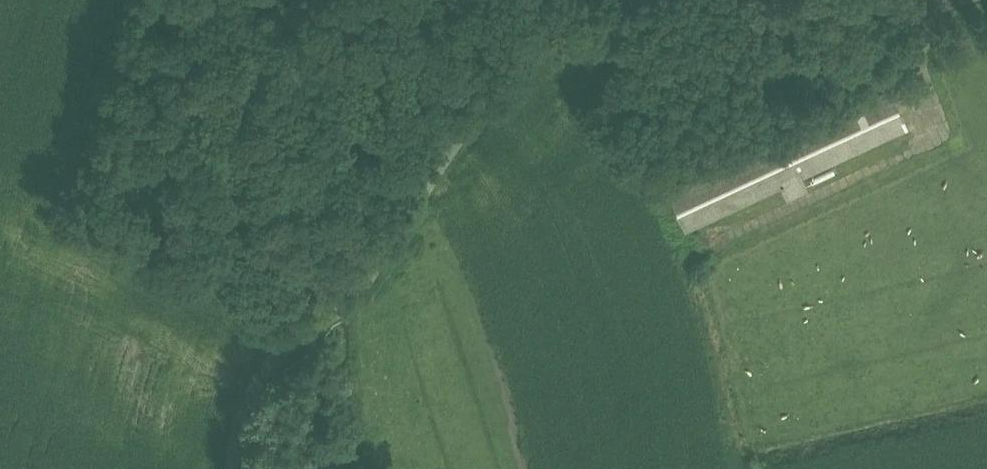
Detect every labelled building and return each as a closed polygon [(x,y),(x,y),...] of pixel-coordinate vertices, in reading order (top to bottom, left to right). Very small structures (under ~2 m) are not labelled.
[(896,89),(668,194),(686,231),(783,187),(790,202),(811,192),(805,179),(914,129),(896,89)]
